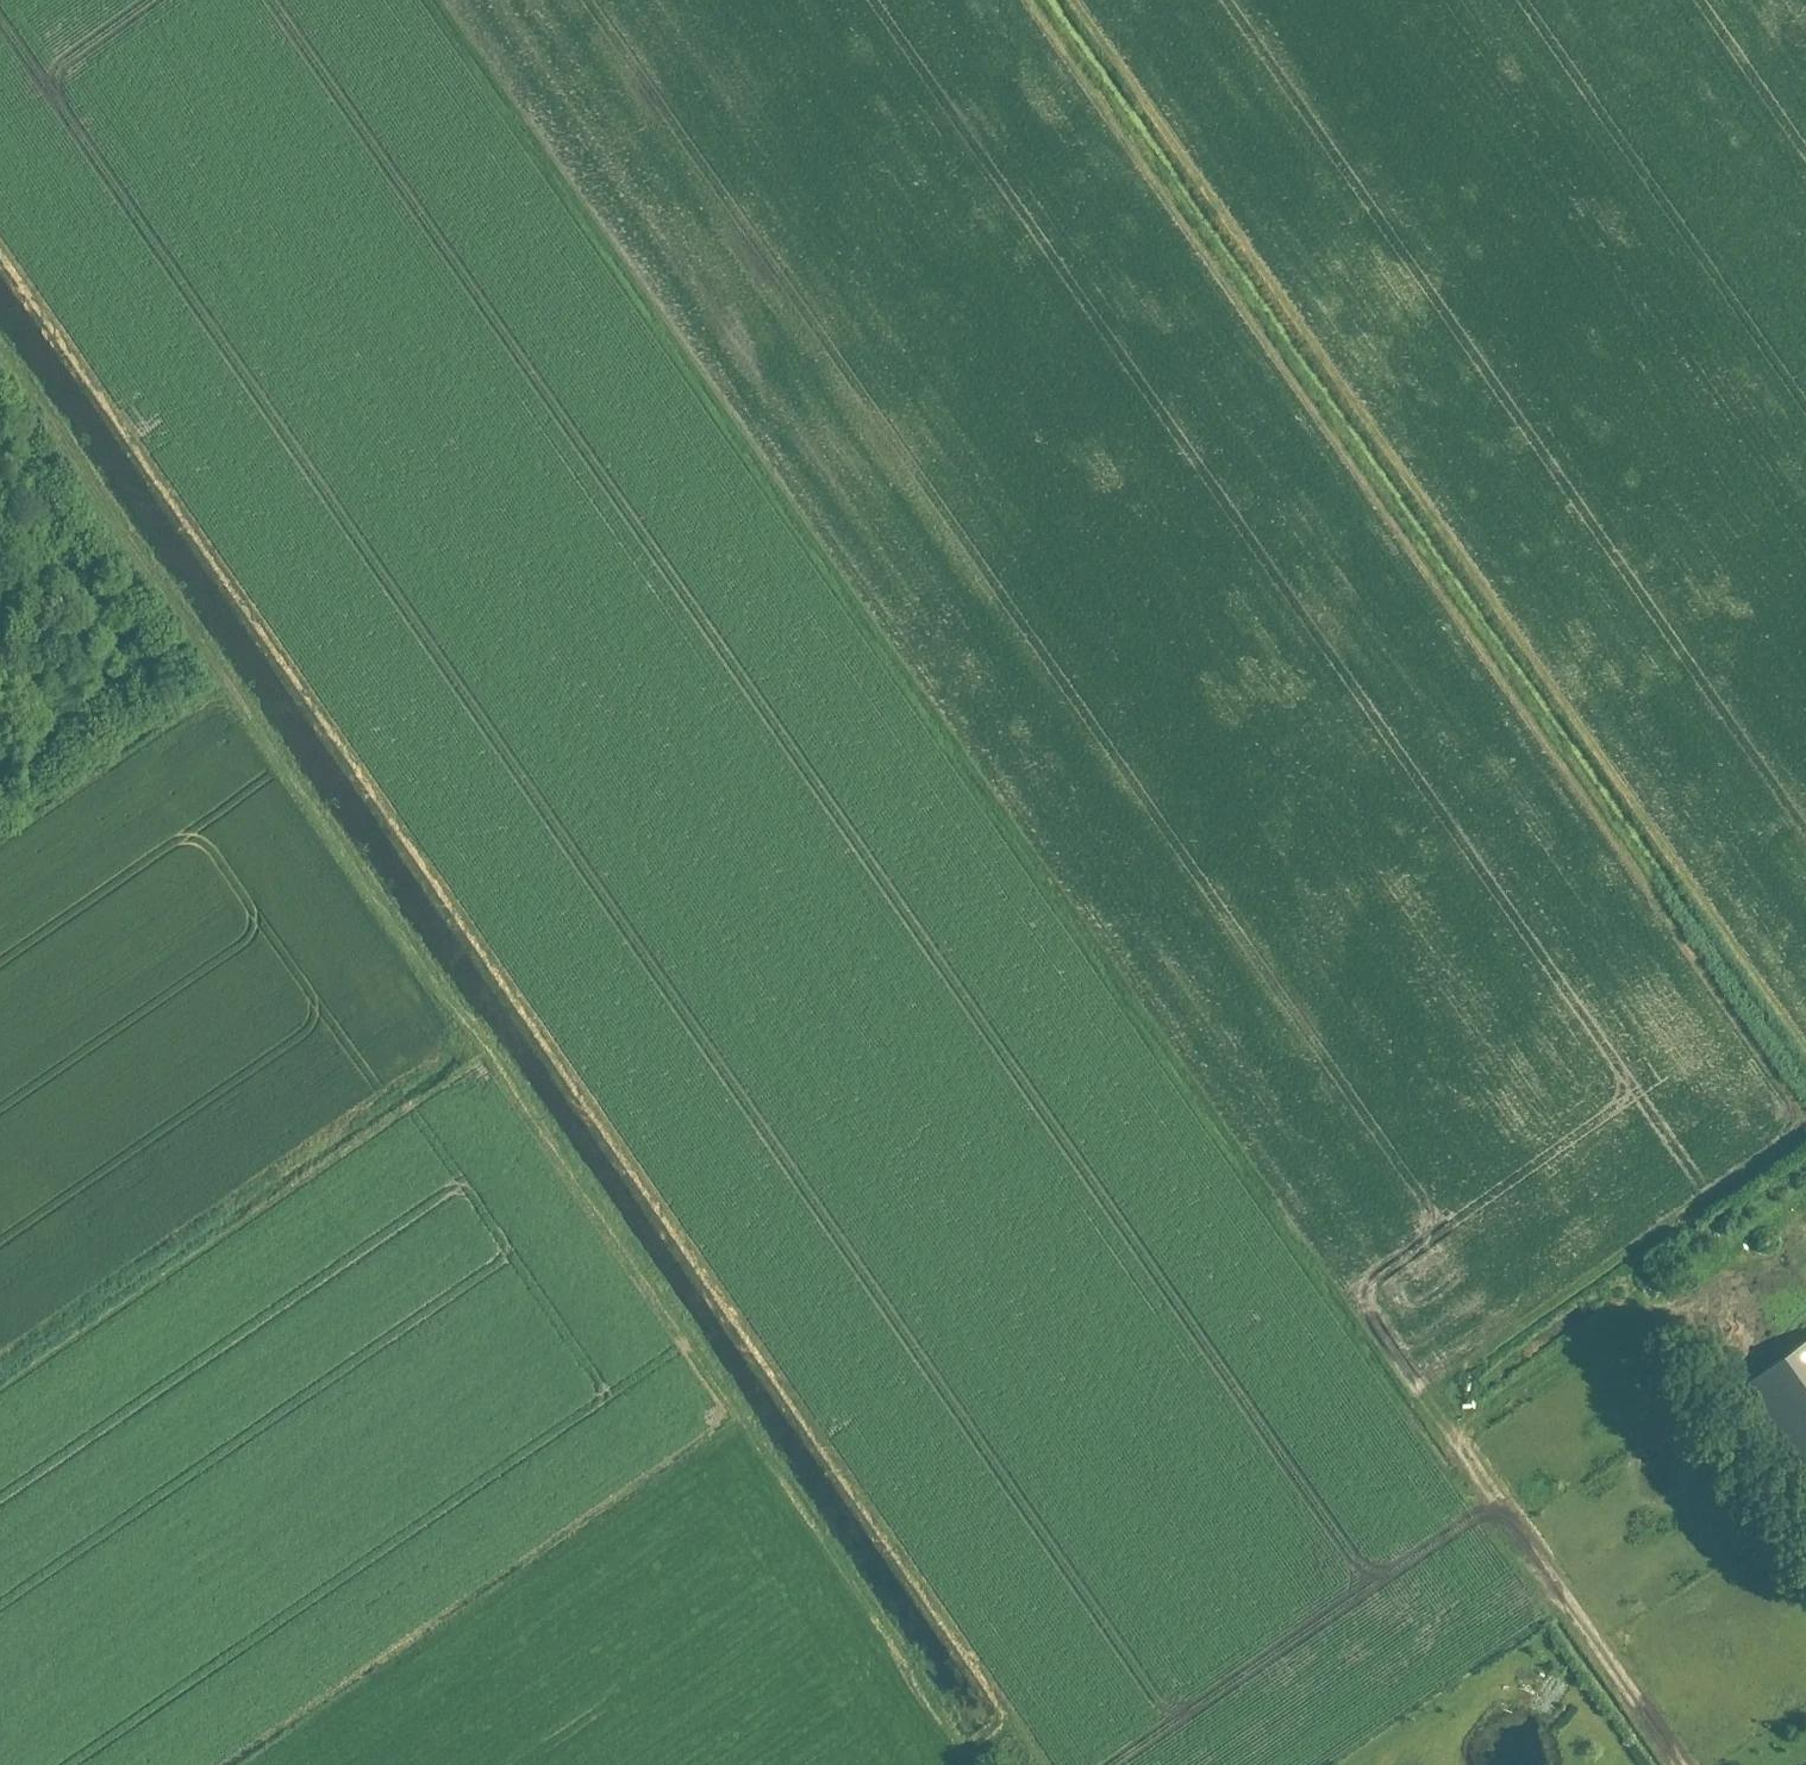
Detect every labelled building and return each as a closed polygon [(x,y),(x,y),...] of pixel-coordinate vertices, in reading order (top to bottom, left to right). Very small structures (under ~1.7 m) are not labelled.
[(1805,1470),(1805,1341),(1745,1385),(1805,1470)]
